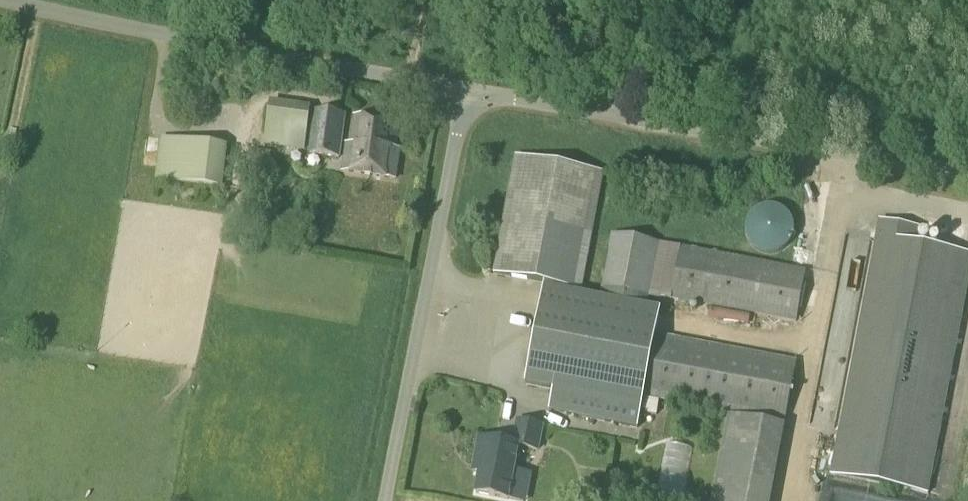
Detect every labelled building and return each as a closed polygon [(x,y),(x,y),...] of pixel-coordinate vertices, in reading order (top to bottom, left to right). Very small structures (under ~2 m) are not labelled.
[(303,152),(310,108),(270,102),(264,146),(303,152)] [(337,159),(344,116),(316,111),(310,155),(337,159)] [(395,179),(398,150),(396,149),(399,122),(356,117),(351,155),(344,154),(342,172),(395,179)] [(220,187),(225,147),(161,139),(156,179),(220,187)] [(581,291),(600,172),(512,158),(493,277),(581,291)] [(753,223),(768,253),(796,239),(782,209),(753,223)] [(879,221),(878,228),(831,475),(927,494),(967,278),(967,254),(916,244),(919,229),(879,221)] [(961,225),(952,228),(958,246),(967,243),(961,225)] [(795,323),(804,272),(612,236),(600,298),(543,287),(524,386),(552,391),(548,412),(637,429),(643,397),(785,424),(796,362),(655,335),(660,310),(646,307),(648,297),(670,302),(670,299),(755,315),(753,321),(787,327),(788,322),(795,323)] [(522,310),(513,314),(521,330),(530,326),(522,310)] [(476,443),(469,479),(476,480),(473,500),(520,500),(522,486),(508,483),(514,454),(536,458),(541,431),(511,425),(507,448),(476,443)]
